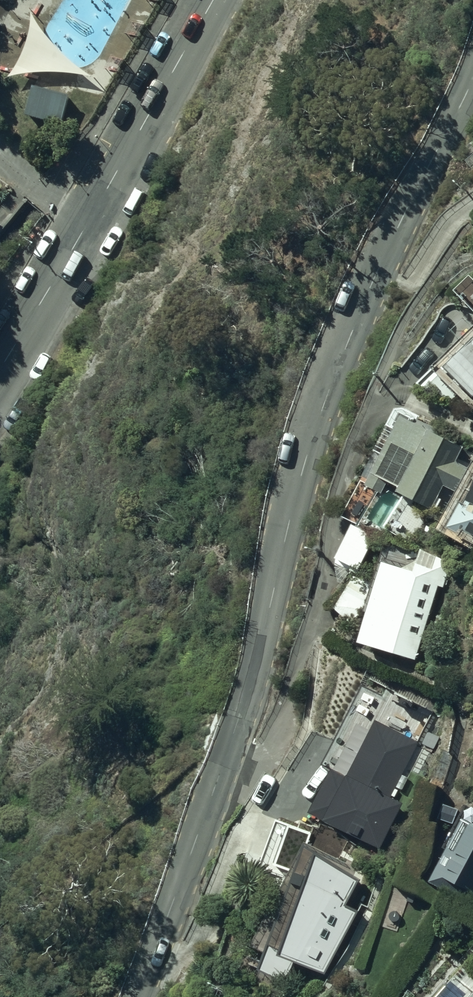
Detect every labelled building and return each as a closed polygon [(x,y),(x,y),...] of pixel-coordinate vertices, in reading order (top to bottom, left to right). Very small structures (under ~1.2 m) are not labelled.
[(68,98),(32,89),(25,118),(61,127),(68,98)] [(472,397),(472,346),(447,370),(472,397)] [(439,428),(403,499),(472,531),(472,444),(439,428)] [(393,576),(369,659),(423,675),(448,592),(393,576)] [(336,813),(373,841),(416,786),(379,758),(336,813)] [(472,902),(472,821),(458,814),(426,879),(472,902)] [(281,947),(332,965),(365,873),(314,855),(281,947)]
